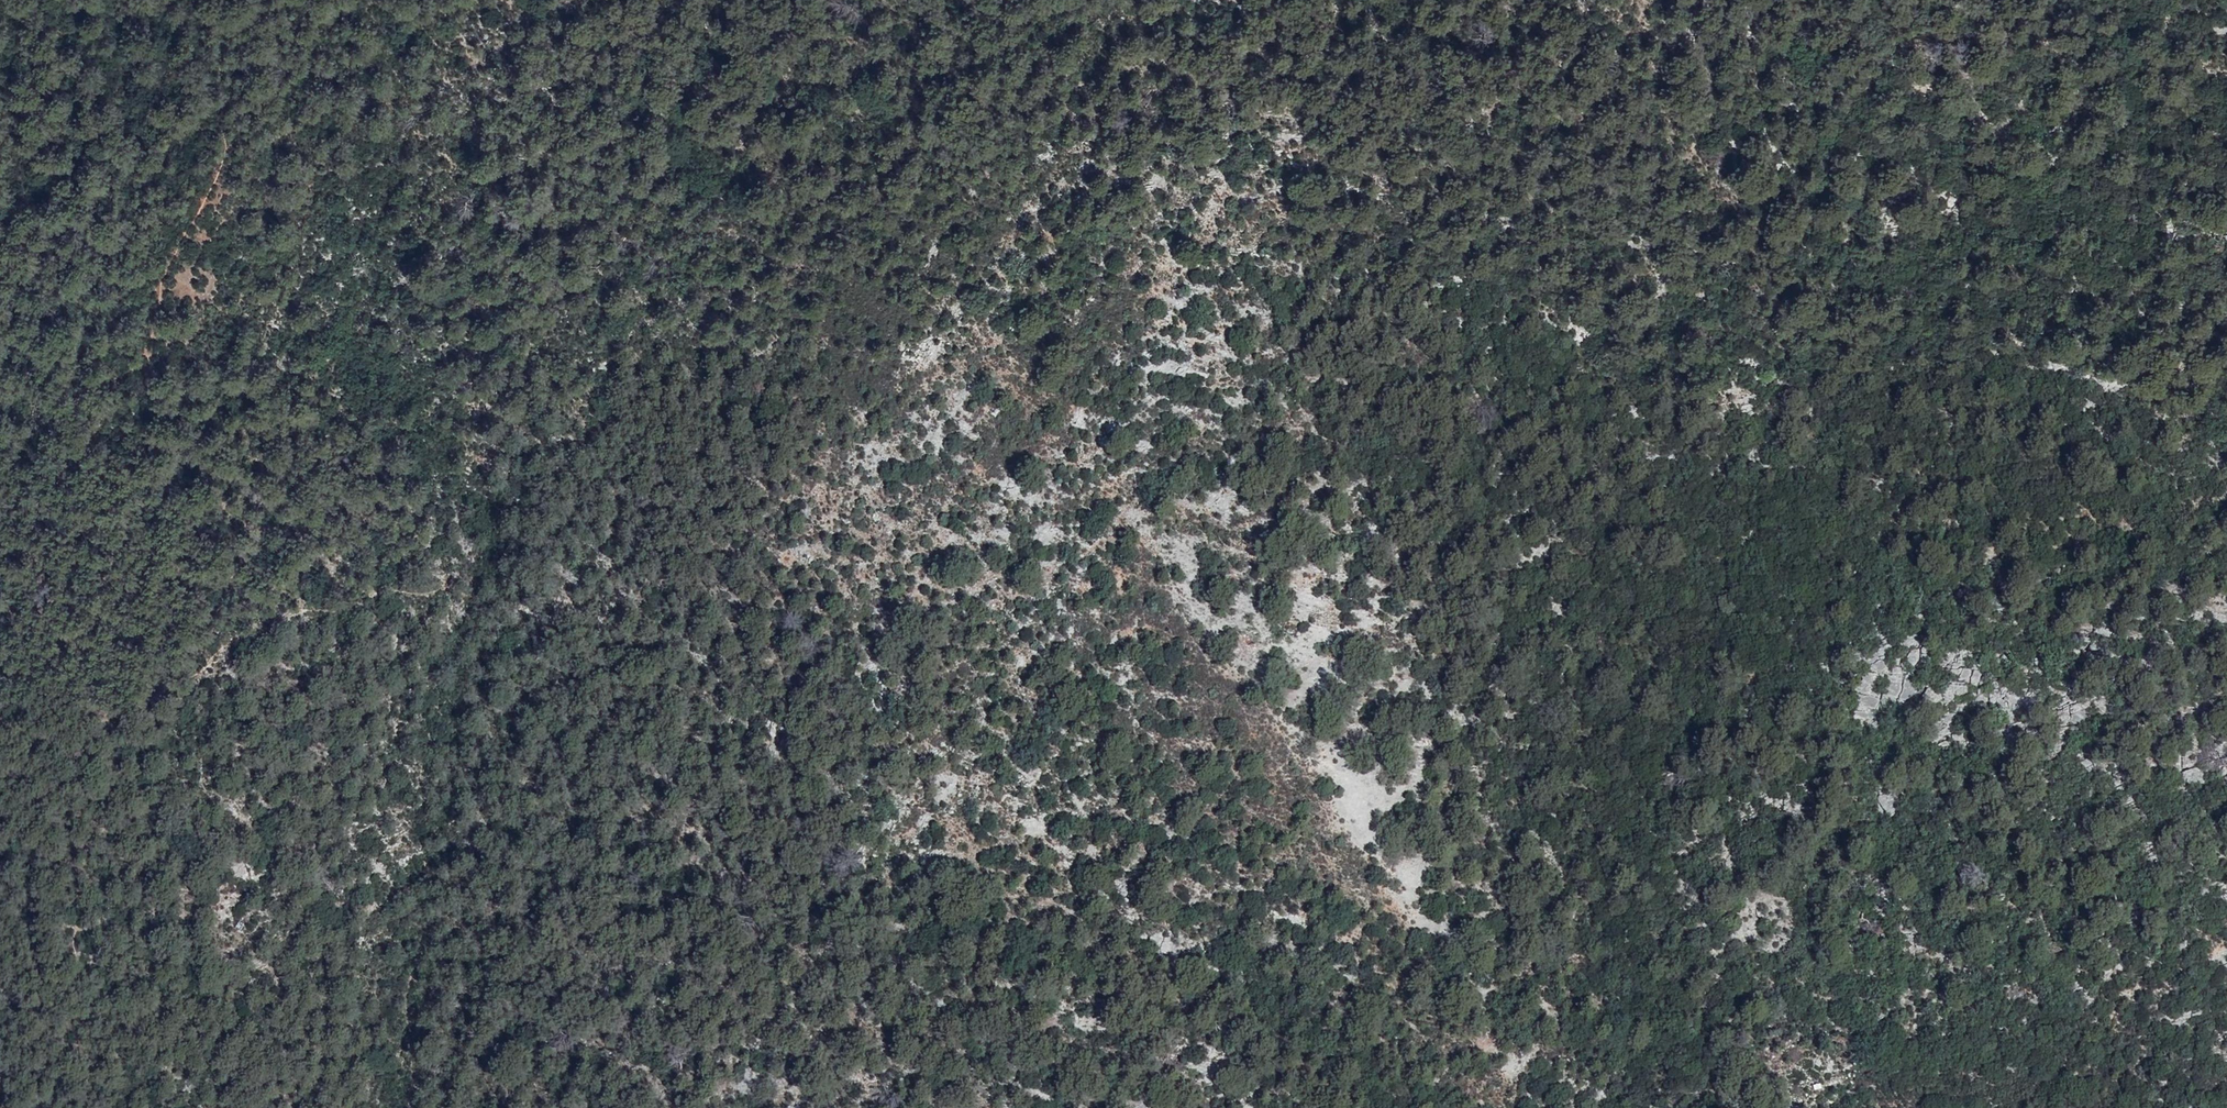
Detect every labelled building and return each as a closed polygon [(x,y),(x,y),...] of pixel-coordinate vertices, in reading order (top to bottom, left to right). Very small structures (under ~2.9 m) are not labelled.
[(2197,766),(2182,773),(2188,786),(2203,779),(2197,766)]
